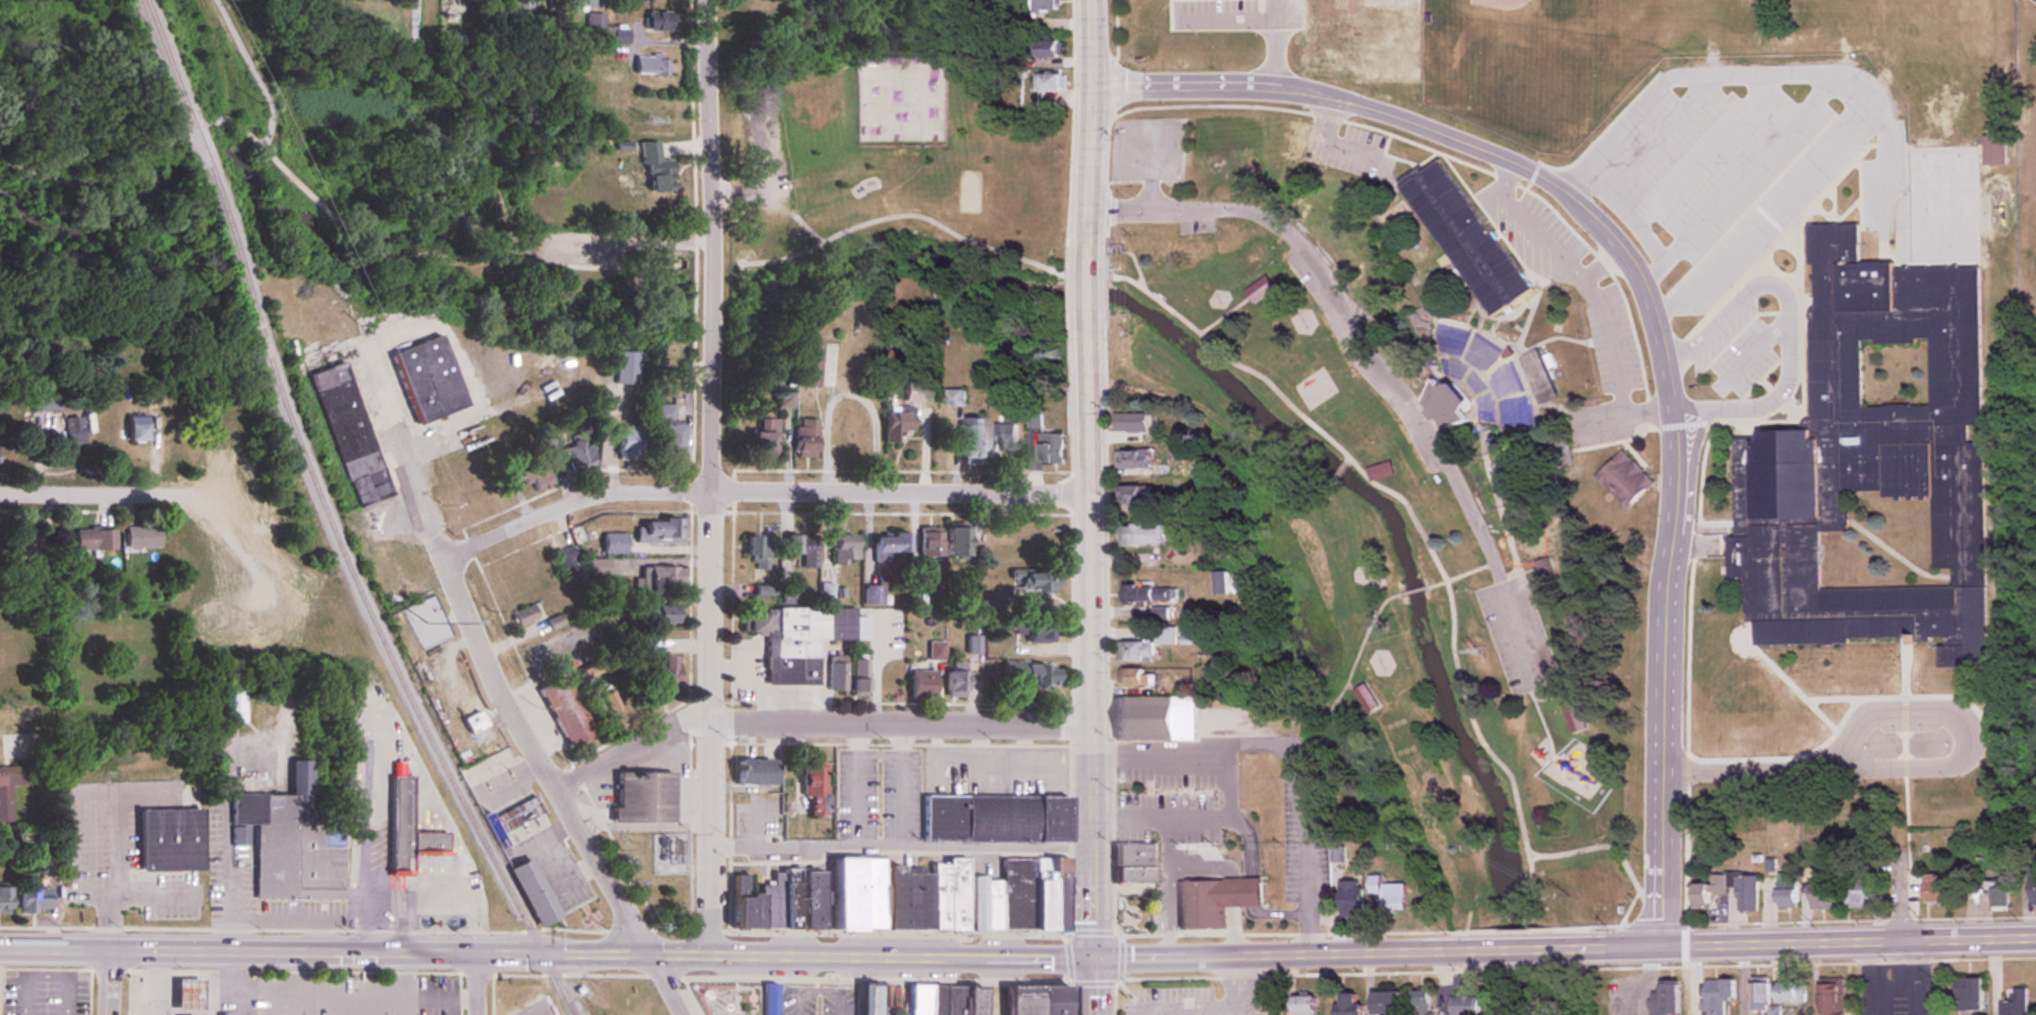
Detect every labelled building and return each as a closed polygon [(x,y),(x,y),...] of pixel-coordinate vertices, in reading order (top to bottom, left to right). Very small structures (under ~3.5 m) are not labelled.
[(1033,11),(1056,11),(1056,0),(1033,0),(1033,11)] [(646,31),(669,31),(669,11),(646,11),(646,31)] [(602,30),(602,14),(586,14),(586,30),(602,30)] [(626,28),(605,28),(605,43),(626,43),(626,28)] [(1035,57),(1059,57),(1059,41),(1035,41),(1035,57)] [(665,75),(665,56),(632,56),(632,75),(665,75)] [(1033,74),(1033,91),(1063,91),(1063,74),(1033,74)] [(1982,164),(2004,164),(2004,134),(1982,134),(1982,164)] [(641,142),(641,191),(667,191),(667,167),(657,167),(657,142),(641,142)] [(1485,319),(1526,294),(1441,159),(1401,184),(1485,319)] [(1980,265),(1857,266),(1856,224),(1805,224),(1805,266),(1808,266),(1809,433),(1732,433),(1732,537),(1727,537),(1727,579),(1744,579),(1744,623),(1753,623),(1753,643),(1943,643),(1943,646),(1938,646),(1938,667),(1985,667),(1984,442),(1969,442),(1969,409),(1980,409),(1980,265)] [(1276,286),(1266,274),(1245,292),(1254,304),(1276,286)] [(1462,288),(1408,315),(1432,365),(1409,388),(1442,435),(1478,422),(1526,462),(1568,438),(1518,339),(1462,288)] [(416,426),(463,408),(435,335),(388,353),(416,426)] [(816,342),(797,342),(797,387),(816,387),(816,342)] [(348,362),(313,373),(357,508),(391,497),(348,362)] [(924,402),(924,384),(904,384),(904,402),(924,402)] [(947,407),(966,407),(966,391),(947,391),(947,407)] [(56,393),(31,393),(31,411),(56,411),(56,393)] [(682,425),(671,425),(671,406),(652,406),(652,422),(661,422),(661,457),(682,457),(682,425)] [(909,434),(909,407),(888,407),(888,442),(899,442),(899,434),(909,434)] [(1154,432),(1154,414),(1115,414),(1115,432),(1154,432)] [(127,441),(147,441),(147,415),(127,415),(127,441)] [(84,417),(66,417),(66,441),(84,441),(84,417)] [(747,455),(775,455),(775,419),(756,419),(756,432),(747,432),(747,455)] [(816,458),(816,419),(794,419),(794,458),(816,458)] [(983,419),(960,419),(960,464),(983,464),(983,419)] [(638,425),(616,425),(616,460),(638,460),(638,425)] [(1017,425),(995,425),(995,451),(1017,451),(1017,425)] [(1064,464),(1064,434),(1038,434),(1038,464),(1064,464)] [(561,447),(571,475),(594,467),(584,439),(561,447)] [(1152,469),(1152,451),(1121,451),(1121,469),(1152,469)] [(1595,478),(1629,509),(1654,482),(1621,451),(1595,478)] [(1367,468),(1370,481),(1394,475),(1391,463),(1367,468)] [(521,473),(518,465),(503,471),(509,487),(530,480),(535,492),(552,486),(544,464),(521,473)] [(1151,504),(1151,486),(1120,487),(1120,504),(1151,504)] [(683,545),(683,521),(636,520),(636,544),(683,545)] [(1121,525),(1121,545),(1163,545),(1163,525),(1121,525)] [(126,527),(126,547),(160,547),(160,527),(126,527)] [(966,528),(947,528),(947,561),(966,561),(966,528)] [(75,530),(75,552),(116,552),(116,530),(75,530)] [(907,560),(907,532),(896,532),(896,542),(872,542),(872,560),(907,560)] [(940,532),(920,532),(920,562),(940,562),(940,532)] [(59,533),(13,534),(13,560),(60,559),(59,533)] [(625,534),(602,534),(602,554),(625,554),(625,534)] [(785,536),(785,555),(800,554),(801,568),(816,568),(816,535),(785,536)] [(831,564),(854,564),(854,535),(831,535),(831,564)] [(745,566),(767,566),(767,537),(745,537),(745,566)] [(608,561),(588,561),(588,577),(608,577),(608,561)] [(660,593),(660,586),(680,586),(680,567),(647,567),(647,580),(639,580),(639,592),(660,593)] [(1228,572),(1214,572),(1214,594),(1228,594),(1228,572)] [(1052,573),(1019,573),(1019,593),(1052,593),(1052,573)] [(864,604),(882,604),(882,586),(864,586),(864,604)] [(1122,602),(1176,602),(1176,586),(1122,586),(1122,602)] [(512,613),(518,627),(545,615),(539,602),(512,613)] [(649,606),(649,623),(681,623),(681,606),(649,606)] [(1167,607),(1151,607),(1151,620),(1167,620),(1167,607)] [(852,640),(852,609),(745,608),(745,634),(766,634),(765,685),(816,686),(816,639),(852,640)] [(1026,619),(1026,643),(1053,643),(1053,619),(1026,619)] [(1176,627),(1158,627),(1158,644),(1176,644),(1176,627)] [(1153,641),(1118,641),(1118,662),(1153,662),(1153,641)] [(928,642),(928,662),(943,662),(943,642),(928,642)] [(654,656),(654,643),(640,643),(640,656),(654,656)] [(845,691),(845,655),(827,655),(827,691),(845,691)] [(654,693),(674,693),(674,656),(654,656),(654,693)] [(866,659),(852,659),(852,696),(866,696),(866,659)] [(1055,686),(1055,664),(1002,662),(1002,685),(1055,686)] [(585,680),(602,672),(598,663),(581,671),(585,680)] [(945,667),(945,697),(964,697),(964,667),(945,667)] [(1121,687),(1153,687),(1153,668),(1121,668),(1121,687)] [(909,698),(932,698),(932,670),(909,670),(909,698)] [(565,747),(592,736),(567,676),(540,688),(565,747)] [(1351,691),(1365,715),(1378,707),(1365,683),(1351,691)] [(243,687),(221,687),(221,724),(243,724),(243,687)] [(620,734),(635,727),(618,689),(602,696),(620,734)] [(1196,697),(1115,696),(1115,741),(1196,741),(1196,697)] [(1586,729),(1575,702),(1561,709),(1572,735),(1586,729)] [(487,726),(479,710),(462,719),(470,735),(487,726)] [(734,786),(770,786),(770,760),(734,760),(734,786)] [(230,795),(231,849),(252,849),(253,901),(343,901),(342,824),(312,825),(312,762),(294,762),(294,795),(230,795)] [(824,762),(801,762),(801,799),(812,798),(812,816),(824,816),(824,762)] [(445,833),(409,833),(410,776),(401,776),(401,765),(389,764),(388,877),(410,878),(411,856),(445,857),(445,833)] [(13,822),(12,785),(27,785),(26,767),(0,768),(0,823),(13,822)] [(671,823),(671,773),(613,773),(613,823),(671,823)] [(543,813),(535,796),(495,816),(506,839),(512,836),(515,843),(527,837),(520,825),(543,813)] [(1067,797),(923,796),(922,842),(1067,843),(1067,797)] [(136,811),(137,872),(199,871),(198,810),(136,811)] [(1115,884),(1155,884),(1155,844),(1115,844),(1115,884)] [(1001,928),(1032,928),(1033,856),(1001,856),(1000,879),(1001,928)] [(1033,856),(1050,856),(1049,928),(1032,928),(1033,856)] [(1067,929),(1067,856),(1050,856),(1049,928),(1067,929)] [(535,928),(558,917),(531,857),(508,868),(535,928)] [(930,929),(966,929),(966,857),(946,857),(946,863),(930,863),(930,872),(930,929)] [(901,929),(881,929),(881,864),(901,864),(901,872),(901,929)] [(821,872),(771,871),(771,882),(760,882),(760,894),(746,894),(746,875),(730,875),(729,929),(819,931),(821,872)] [(930,929),(901,929),(901,872),(930,872),(930,929)] [(984,928),(971,928),(971,874),(984,874),(984,879),(984,928)] [(1795,874),(1774,874),(1774,908),(1795,908),(1795,874)] [(1692,884),(1692,910),(1706,910),(1706,894),(1722,894),(1722,875),(1707,875),(1707,884),(1692,884)] [(1937,875),(1922,875),(1922,903),(1947,903),(1947,881),(1937,881),(1937,875)] [(1175,879),(1177,928),(1225,926),(1224,907),(1233,906),(1250,906),(1261,905),(1260,876),(1249,877),(1232,877),(1175,879)] [(1755,876),(1734,876),(1734,912),(1755,912),(1755,876)] [(984,928),(1001,928),(1000,879),(984,879),(984,928)] [(1362,882),(1339,882),(1339,918),(1362,918),(1362,882)] [(1829,909),(1829,884),(1809,884),(1809,909),(1829,909)] [(1380,885),(1380,913),(1404,913),(1404,885),(1380,885)] [(2007,911),(2007,886),(1991,886),(1991,911),(2007,911)] [(18,914),(47,914),(47,889),(18,889),(18,914)] [(1871,891),(1845,891),(1845,909),(1871,909),(1871,891)] [(198,1011),(173,1011),(173,978),(198,978),(198,1011)] [(1981,979),(1953,979),(1953,1011),(1981,1011),(1981,979)] [(877,982),(877,1014),(858,1014),(859,981),(877,982)] [(1724,1001),(1733,1001),(1733,981),(1702,981),(1702,1014),(1724,1014),(1724,1001)] [(1069,983),(1070,1014),(1037,1014),(1037,984),(1069,983)] [(1767,1011),(1767,983),(1749,983),(1749,1011),(1767,1011)] [(1820,1014),(1842,1014),(1842,983),(1820,984),(1820,1014)] [(761,984),(761,1014),(776,1014),(776,984),(761,984)] [(909,985),(909,1014),(928,1014),(928,984),(909,985)] [(928,984),(928,1014),(942,1014),(942,985),(928,984)] [(1037,984),(1005,985),(1005,1014),(1037,1014),(1037,984)] [(1804,984),(1775,984),(1775,1004),(1804,1004),(1804,984)] [(961,985),(960,1014),(942,1014),(942,985),(961,985)] [(984,985),(983,1014),(960,1014),(961,985),(984,985)] [(1005,985),(984,985),(983,1014),(1005,1014),(1005,985)] [(1678,985),(1659,985),(1659,999),(1655,999),(1655,1014),(1678,1014),(1678,985)] [(1998,1014),(2025,1014),(2025,990),(2007,989),(2007,1002),(1999,1002),(1998,1014)] [(1430,992),(1412,992),(1412,1014),(1430,1014),(1430,992)] [(1371,993),(1371,1014),(1400,1014),(1400,993),(1371,993)] [(1362,1006),(1355,1006),(1355,995),(1339,995),(1339,1014),(1362,1014),(1362,1006)] [(1293,997),(1293,1014),(1316,1014),(1316,997),(1293,997)] [(1478,998),(1450,998),(1450,1014),(1478,1014),(1478,998)]
